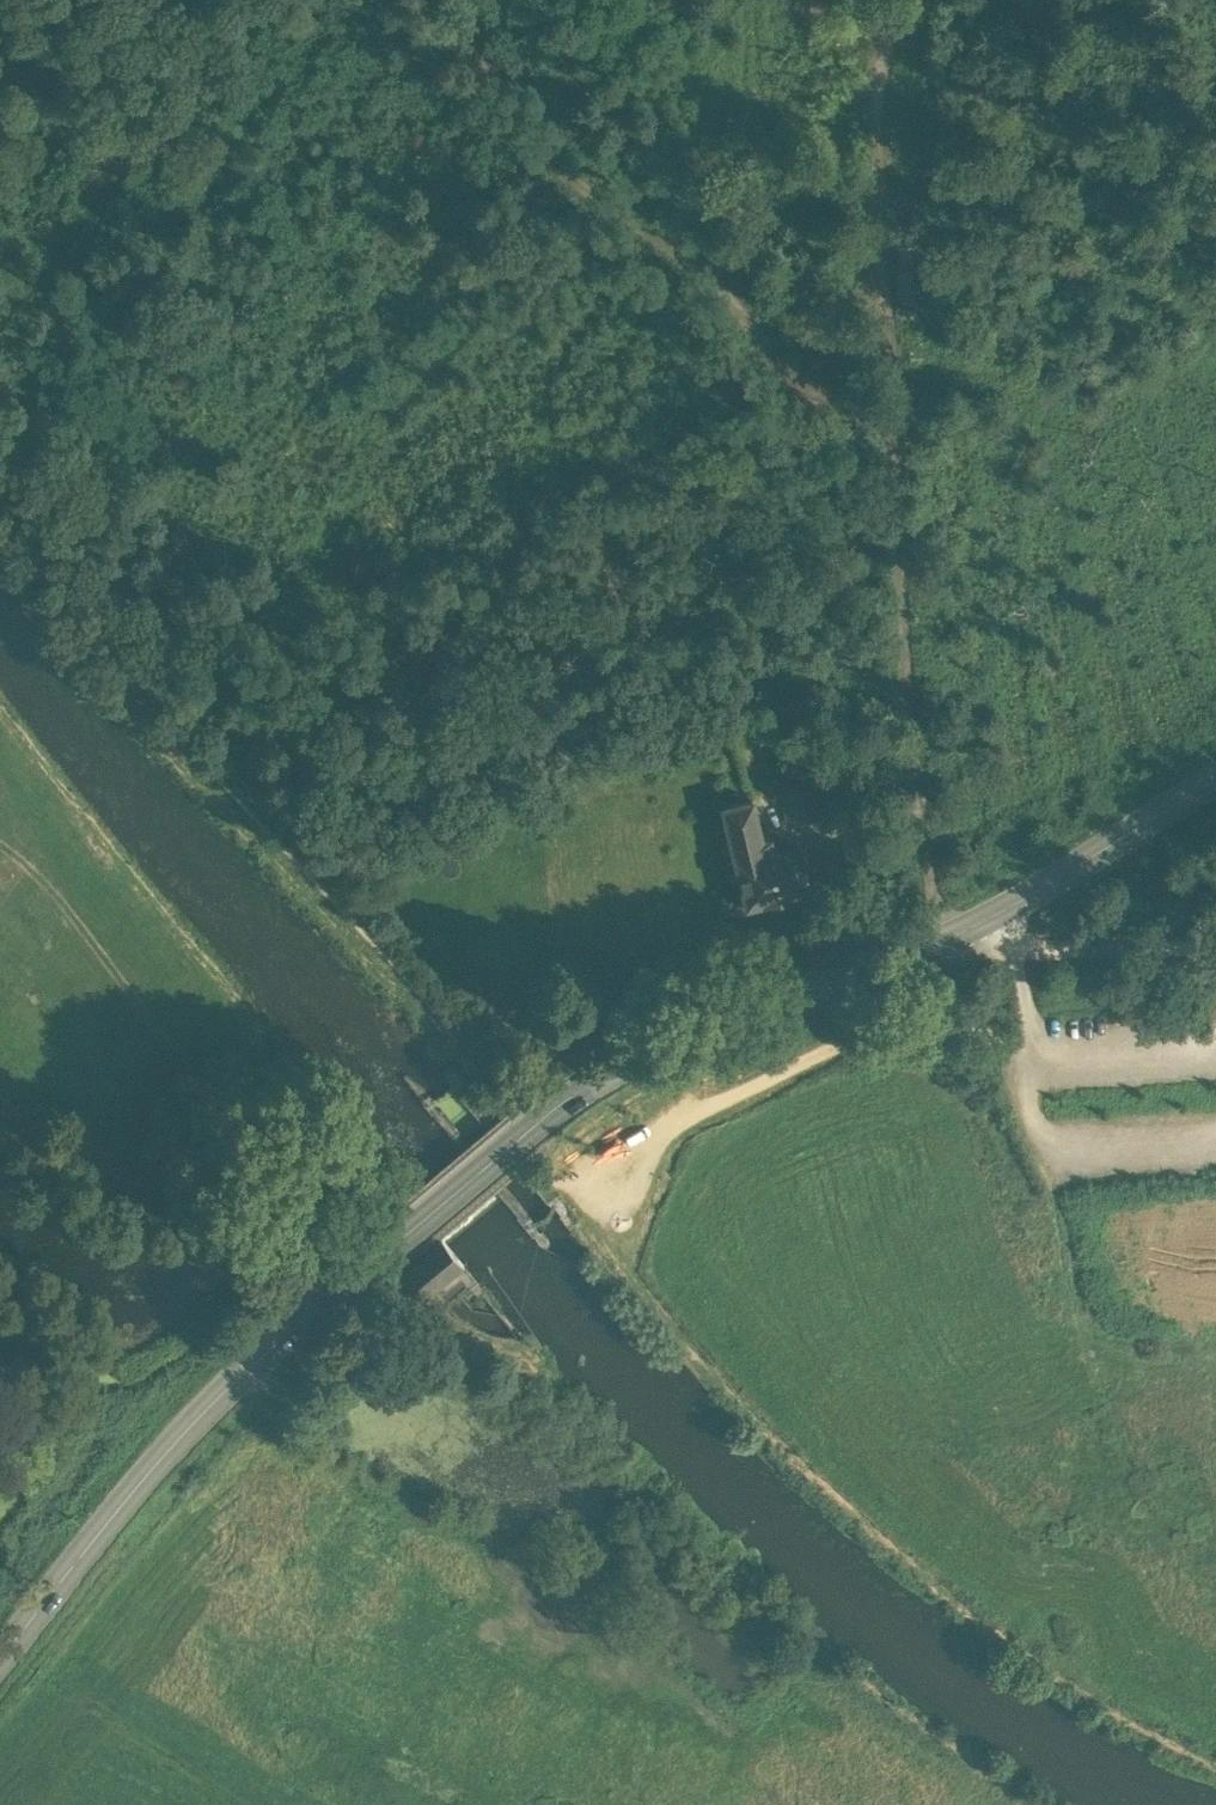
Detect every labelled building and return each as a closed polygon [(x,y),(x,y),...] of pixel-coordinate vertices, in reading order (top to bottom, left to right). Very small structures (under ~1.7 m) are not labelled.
[(826,757),(803,763),(806,778),(780,784),(788,821),(838,810),(826,757)] [(762,838),(752,797),(722,804),(735,857),(726,862),(724,872),(731,881),(741,882),(746,903),(812,888),(802,847),(779,852),(778,847),(772,848),(769,836),(762,838)] [(441,1236),(399,1271),(406,1279),(405,1280),(414,1290),(421,1298),(463,1262),(441,1236)]
